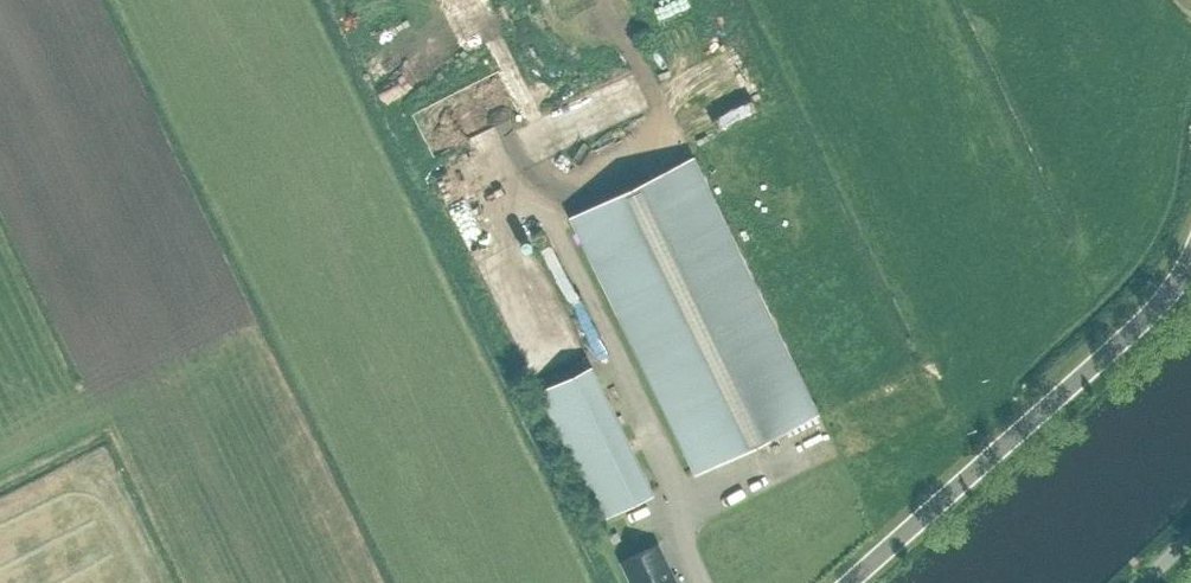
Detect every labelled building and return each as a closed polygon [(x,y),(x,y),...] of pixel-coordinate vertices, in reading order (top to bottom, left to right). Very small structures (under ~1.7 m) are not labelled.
[(651,18),(685,0),(642,0),(651,18)] [(611,59),(524,112),(542,142),(629,89),(611,59)] [(429,89),(432,101),(414,106),(419,122),(506,97),(497,69),(429,89)] [(497,161),(525,155),(515,113),(488,119),(497,161)] [(473,132),(426,158),(439,183),(487,158),(473,132)] [(692,156),(569,216),(694,472),(817,412),(692,156)] [(600,518),(652,493),(590,364),(538,390),(600,518)] [(820,436),(794,444),(798,455),(823,447),(820,436)] [(656,544),(621,561),(632,582),(675,582),(656,544)]
